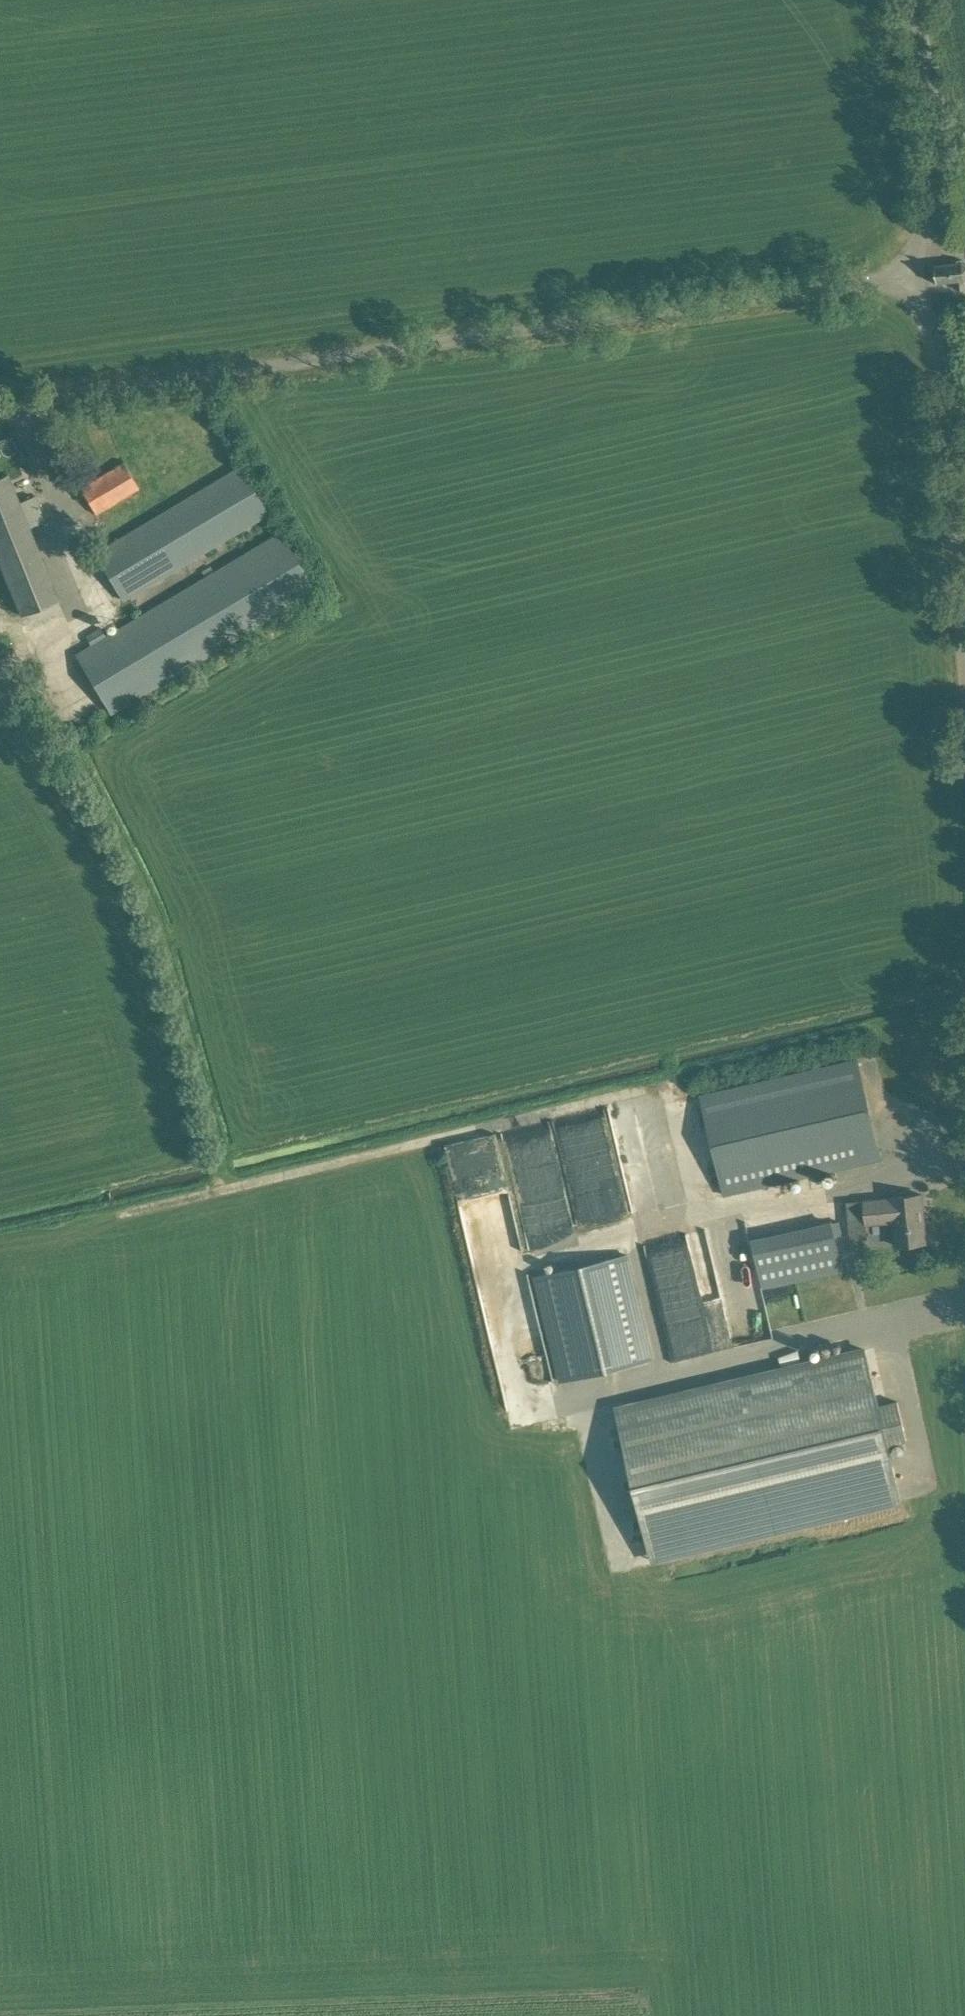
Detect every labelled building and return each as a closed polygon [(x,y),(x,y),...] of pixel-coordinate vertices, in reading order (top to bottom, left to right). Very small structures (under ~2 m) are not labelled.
[(953,262),(935,264),(937,284),(956,282),(957,290),(964,289),(964,286),(964,281),(964,280),(964,262),(963,261),(963,259),(953,260),(953,262)] [(80,487),(91,504),(96,513),(139,487),(123,461),(80,487)] [(241,466),(132,532),(95,554),(122,599),(268,512),(241,466)] [(21,614),(58,599),(29,526),(44,520),(34,495),(19,501),(7,474),(0,476),(0,562),(21,614)] [(76,654),(111,712),(315,591),(280,532),(76,654)] [(858,1058),(838,1063),(701,1096),(725,1195),(881,1157),(858,1058)] [(493,1133),(444,1143),(450,1170),(491,1161),(494,1176),(503,1174),(493,1133)] [(923,1194),(903,1195),(891,1196),(891,1197),(865,1199),(867,1223),(893,1221),(895,1244),(927,1241),(923,1194)] [(839,1221),(770,1237),(753,1241),(764,1288),(843,1269),(840,1257),(847,1255),(839,1221)] [(536,1277),(561,1381),(653,1359),(628,1255),(536,1277)] [(616,1408),(651,1559),(902,1500),(888,1444),(906,1440),(898,1401),(879,1405),(866,1349),(616,1408)]
